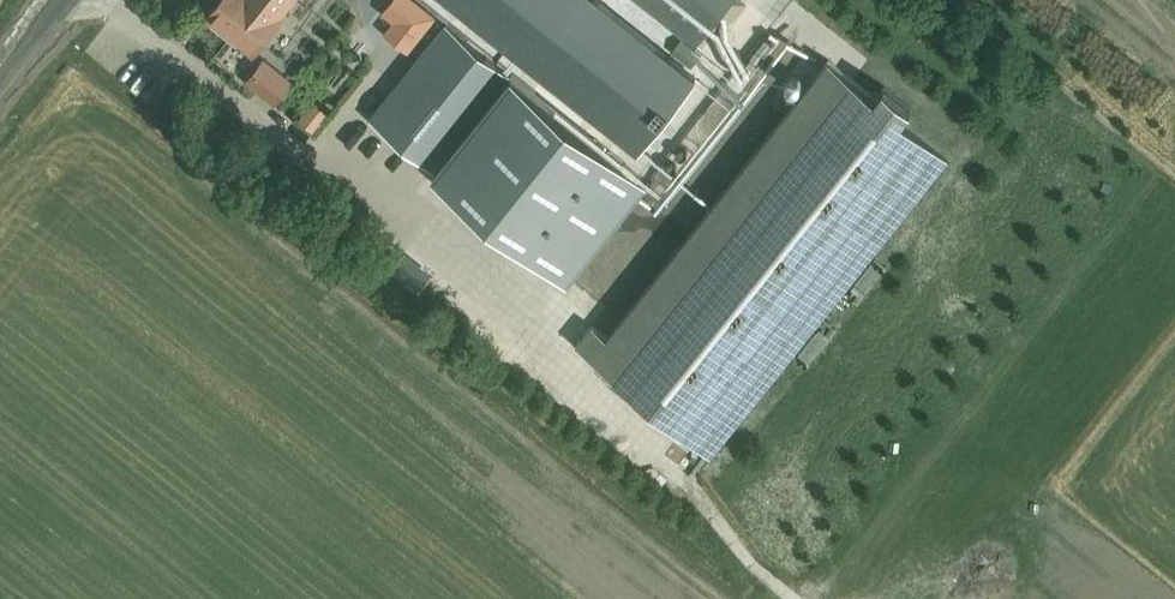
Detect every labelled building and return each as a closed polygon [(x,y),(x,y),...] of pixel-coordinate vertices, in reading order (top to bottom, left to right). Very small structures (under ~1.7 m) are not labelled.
[(207,18),(249,51),(276,17),(274,15),(286,0),(221,0),(207,18)] [(393,22),(383,33),(407,52),(435,17),(414,0),(392,0),(382,12),(393,22)] [(642,142),(692,78),(593,0),(462,0),(642,142)] [(733,0),(638,0),(696,46),(733,0)] [(666,24),(653,42),(662,49),(676,32),(666,24)] [(511,77),(446,26),(371,119),(435,171),(511,77)] [(592,325),(576,345),(711,452),(948,156),(901,118),(911,107),(884,86),(875,97),(828,60),(607,337),(592,325)] [(622,166),(511,77),(435,171),(433,175),(545,264),(622,166)]
